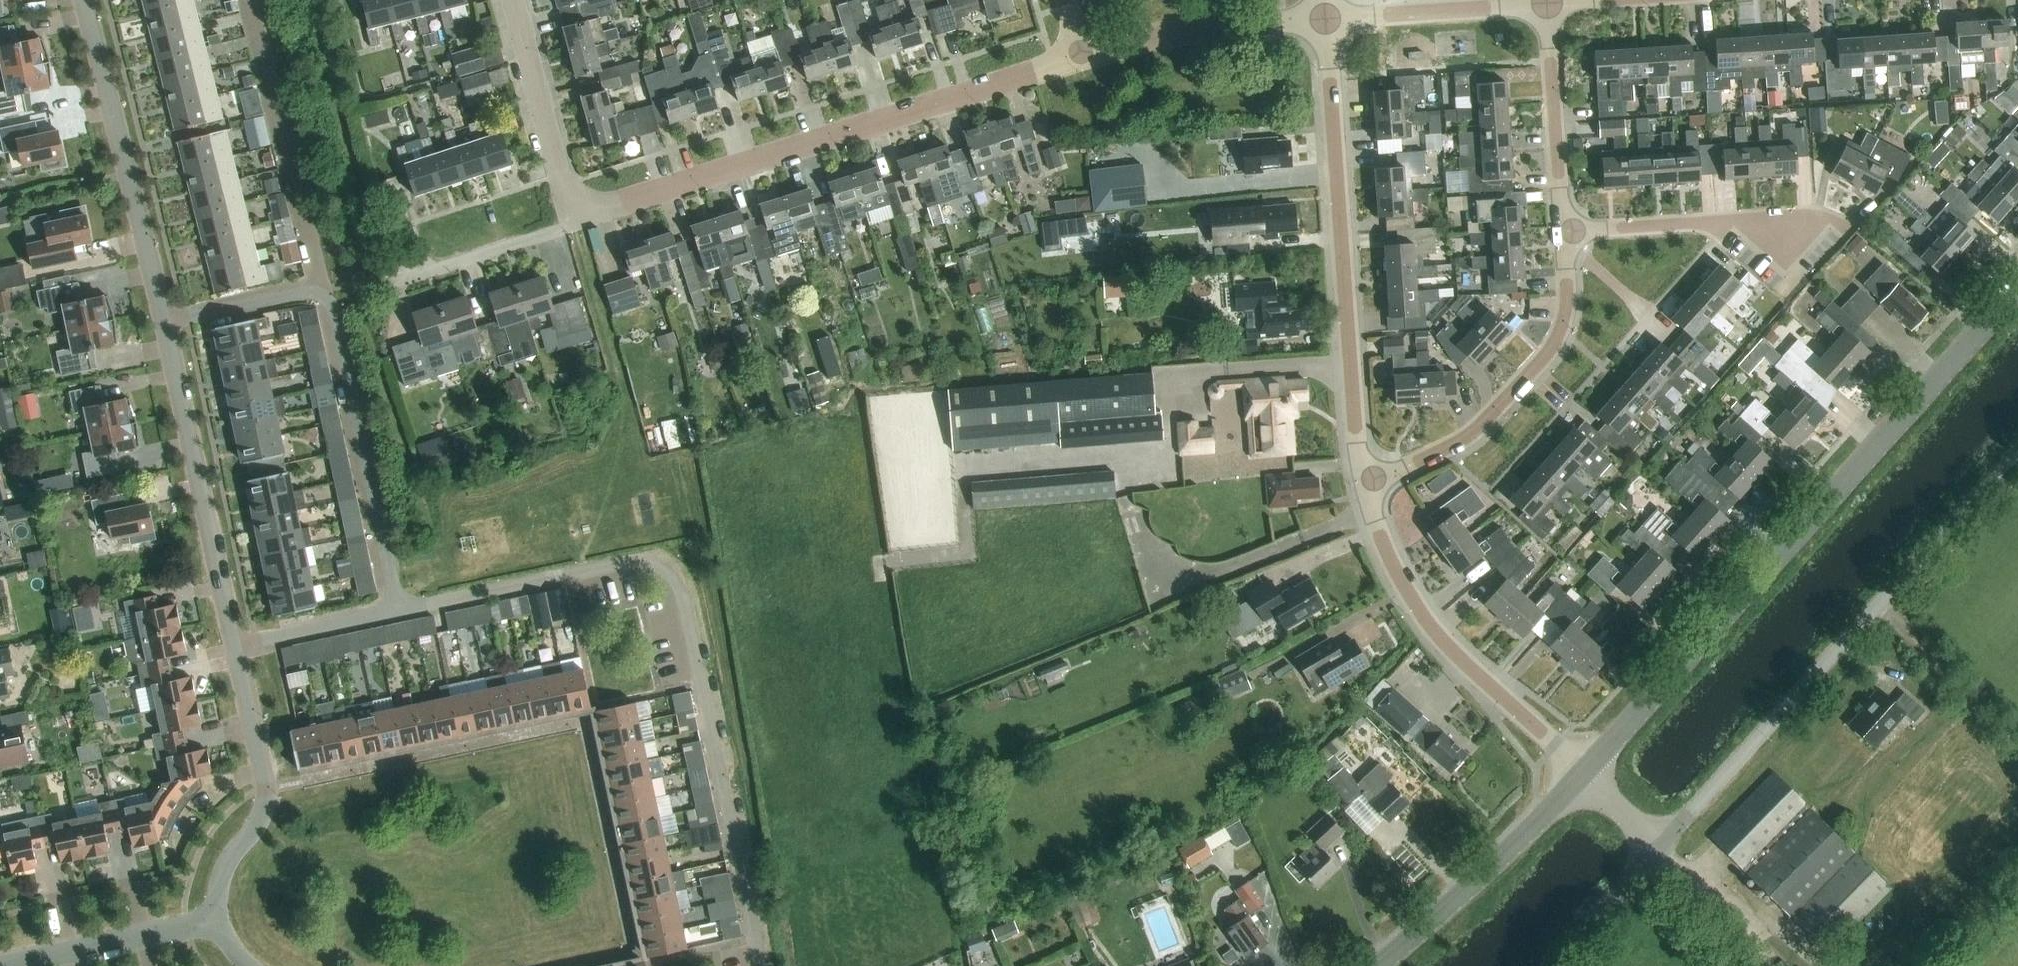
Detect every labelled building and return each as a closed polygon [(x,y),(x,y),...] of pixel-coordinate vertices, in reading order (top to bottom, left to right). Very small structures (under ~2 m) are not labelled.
[(143,11),(186,0),(140,0),(143,11)] [(149,35),(193,24),(199,22),(197,14),(191,15),(188,0),(186,0),(143,11),(149,35)] [(388,0),(362,0),(368,26),(366,27),(371,47),(380,45),(375,27),(392,23),(394,22),(388,0)] [(415,0),(388,0),(394,22),(392,23),(396,41),(404,39),(400,21),(415,17),(419,16),(415,0)] [(442,0),(415,0),(419,16),(415,17),(419,35),(428,33),(424,15),(441,11),(444,10),(442,0)] [(444,10),(441,11),(445,29),(453,27),(449,9),(469,4),(468,0),(442,0),(444,10)] [(612,3),(611,0),(587,0),(582,1),(585,10),(612,3)] [(718,2),(717,0),(693,0),(696,9),(718,2)] [(862,6),(860,0),(856,0),(848,2),(851,10),(861,42),(871,39),(877,57),(901,50),(887,4),(886,4),(876,7),(883,29),(870,33),(862,6)] [(903,19),(897,0),(884,0),(886,4),(887,4),(901,50),(926,42),(919,18),(928,15),(927,11),(923,0),(909,0),(915,19),(904,23),(903,19)] [(948,4),(927,10),(934,34),(943,31),(943,33),(956,29),(952,16),(957,14),(958,17),(966,14),(965,12),(986,7),(989,20),(1013,13),(1010,0),(964,0),(948,4)] [(835,40),(833,41),(827,20),(817,23),(833,71),(858,63),(852,45),(861,42),(851,10),(848,2),(836,6),(847,40),(836,44),(835,40)] [(585,10),(587,19),(563,25),(570,52),(608,42),(619,39),(616,28),(603,32),(599,18),(614,14),(612,3),(585,10)] [(2007,19),(1981,21),(1986,92),(1996,91),(1994,63),(1995,63),(1994,45),(2009,44),(2007,19)] [(1945,37),(1946,61),(1947,66),(1948,66),(1950,90),(1963,90),(1961,65),(1974,65),(1975,76),(1985,75),(1981,21),(1956,22),(1957,36),(1945,37)] [(793,64),(802,61),(808,79),(833,71),(817,23),(805,27),(813,51),(801,55),(792,28),(782,31),(793,64)] [(149,35),(155,59),(199,48),(205,46),(203,38),(197,39),(193,24),(149,35)] [(3,72),(50,62),(42,38),(13,45),(8,26),(0,27),(0,58),(3,72)] [(783,67),(793,64),(782,31),(747,42),(752,55),(763,93),(788,85),(783,67)] [(1922,63),(1946,61),(1945,37),(1933,38),(1933,33),(1909,34),(1911,63),(1910,63),(1911,70),(1912,85),(1923,84),(1922,63)] [(1826,61),(1826,60),(1824,38),(1812,39),(1812,34),(1788,36),(1790,71),(1791,85),(1802,84),(1801,62),(1826,61)] [(1911,70),(1910,63),(1911,63),(1909,34),(1885,36),(1887,65),(1886,65),(1888,87),(1899,86),(1898,71),(1911,70)] [(724,85),(733,82),(739,101),(763,93),(752,55),(741,59),(745,72),(734,76),(722,36),(709,40),(713,53),(717,64),(723,82),(724,85)] [(1764,37),(1766,77),(1767,86),(1778,86),(1777,71),(1790,71),(1788,36),(1764,37)] [(1873,66),(1886,65),(1887,65),(1885,36),(1861,37),(1863,67),(1862,67),(1863,88),(1875,87),(1873,66)] [(1753,77),(1766,77),(1764,37),(1739,39),(1742,78),(1742,88),(1754,87),(1753,77)] [(1836,39),(1837,59),(1826,60),(1826,61),(1826,70),(1825,71),(1826,90),(1851,89),(1850,68),(1862,67),(1863,67),(1861,37),(1836,39)] [(1706,90),(1730,89),(1729,78),(1742,78),(1739,39),(1715,40),(1717,57),(1704,57),(1706,90)] [(709,40),(699,43),(696,44),(699,56),(691,71),(681,74),(695,115),(720,107),(713,85),(723,82),(717,64),(713,53),(709,40)] [(608,42),(570,52),(577,76),(598,71),(601,81),(630,73),(639,71),(637,61),(627,63),(601,70),(597,58),(611,54),(608,42)] [(1682,96),(1681,82),(1693,81),(1693,91),(1706,90),(1704,57),(1693,58),(1692,44),(1667,46),(1670,76),(1669,76),(1669,83),(1670,97),(1672,97),(1682,96)] [(451,55),(458,77),(485,69),(478,46),(451,55)] [(1659,114),(1657,84),(1669,83),(1669,76),(1670,76),(1667,46),(1644,48),(1646,77),(1644,77),(1645,85),(1647,115),(1659,114)] [(155,59),(161,83),(205,72),(211,71),(209,62),(203,63),(199,48),(155,59)] [(1634,100),(1633,86),(1645,85),(1644,77),(1646,77),(1644,48),(1619,49),(1621,79),(1623,100),(1634,100)] [(1594,51),(1598,102),(1599,118),(1622,116),(1621,101),(1623,100),(1621,79),(1619,49),(1594,51)] [(654,74),(644,77),(658,122),(669,119),(670,122),(695,115),(681,74),(675,55),(662,59),(666,70),(654,74)] [(3,72),(7,91),(0,92),(0,118),(27,112),(23,93),(53,87),(50,62),(3,72)] [(1456,97),(1471,96),(1472,108),(1507,105),(1505,81),(1482,83),(1481,70),(1454,72),(1456,97)] [(167,107),(211,96),(217,95),(215,86),(209,87),(205,72),(161,83),(167,107)] [(486,72),(460,80),(467,103),(493,94),(486,72)] [(622,102),(615,103),(609,104),(606,91),(633,84),(630,73),(601,81),(603,90),(582,96),(588,122),(625,112),(622,102)] [(1404,112),(1414,112),(1413,100),(1424,99),(1423,75),(1394,77),(1395,89),(1373,91),(1375,115),(1404,112)] [(215,112),(211,96),(167,107),(173,131),(223,119),(221,110),(215,112)] [(1683,110),(1682,96),(1672,97),(1673,111),(1683,110)] [(594,146),(619,139),(618,138),(639,133),(639,135),(659,129),(652,105),(625,112),(588,122),(594,146)] [(1479,119),(1480,131),(1509,129),(1507,105),(1472,108),(1457,109),(1458,120),(1479,119)] [(1827,131),(1825,107),(1809,108),(1810,132),(1827,131)] [(1445,121),(1458,120),(1457,109),(1445,110),(1445,121)] [(392,110),(368,114),(370,125),(394,121),(392,110)] [(1430,135),(1441,134),(1439,110),(1428,111),(1430,135)] [(1425,111),(1414,112),(1404,112),(1375,115),(1377,140),(1411,137),(1411,124),(1426,123),(1425,111)] [(247,120),(252,138),(268,134),(263,116),(247,120)] [(1014,118),(989,126),(1006,182),(1019,178),(1011,155),(1010,155),(1009,153),(1022,149),(1030,176),(1042,172),(1031,140),(1022,143),(1016,125),(1014,118)] [(1614,137),(1624,136),(1623,120),(1598,122),(1599,138),(1614,137)] [(477,139),(487,171),(512,162),(502,132),(483,138),(478,121),(468,124),(474,140),(477,139)] [(3,153),(20,150),(23,167),(41,163),(43,170),(65,165),(58,131),(32,136),(29,122),(0,128),(0,138),(3,153)] [(1771,147),(1774,176),(1798,174),(1796,158),(1809,157),(1807,128),(1794,129),(1794,124),(1783,125),(1784,139),(1771,140),(1772,147),(1771,147)] [(964,133),(966,141),(972,159),(962,162),(973,194),(982,191),(978,178),(992,173),(996,185),(1006,182),(989,126),(964,133)] [(1749,178),(1774,176),(1771,147),(1772,147),(1771,140),(1770,126),(1758,126),(1759,141),(1747,142),(1748,149),(1747,149),(1749,178)] [(1725,179),(1749,178),(1747,149),(1748,149),(1747,142),(1746,127),(1735,128),(1736,149),(1723,150),(1725,179)] [(463,179),(487,171),(477,139),(474,140),(459,145),(453,129),(445,132),(450,148),(453,147),(463,179)] [(1509,129),(1480,131),(1458,133),(1459,144),(1468,144),(1468,156),(1481,155),(1511,153),(1509,129)] [(175,143),(182,168),(227,157),(232,155),(230,147),(224,148),(221,132),(226,131),(226,130),(175,143)] [(1675,153),(1676,183),(1701,181),(1697,130),(1685,131),(1687,153),(1675,153)] [(1663,147),(1650,148),(1652,184),(1676,183),(1675,153),(1673,132),(1662,133),(1663,147)] [(1834,141),(1822,164),(1832,170),(1831,171),(1853,183),(1876,138),(1866,132),(1859,146),(1848,140),(1845,146),(1844,146),(1834,141)] [(2011,132),(2003,141),(2017,155),(2017,139),(2011,132)] [(1628,186),(1652,184),(1650,148),(1649,133),(1638,134),(1639,156),(1626,157),(1628,186)] [(1628,186),(1626,157),(1625,136),(1624,136),(1614,137),(1615,151),(1601,152),(1604,190),(1612,189),(1612,187),(1628,186)] [(439,187),(463,179),(453,147),(450,148),(435,153),(430,137),(421,140),(426,156),(428,156),(439,187)] [(1263,172),(1262,169),(1291,167),(1288,139),(1277,140),(1277,137),(1243,140),(1245,173),(1263,172)] [(1887,144),(1876,138),(1853,183),(1874,194),(1885,175),(1897,181),(1910,156),(1887,144)] [(2014,203),(2017,198),(2017,171),(2016,169),(2017,166),(2017,155),(2003,141),(1994,150),(2000,156),(1990,167),(1982,160),(1975,168),(2014,203)] [(414,195),(439,187),(428,156),(426,156),(411,161),(405,145),(397,147),(403,166),(405,165),(414,195)] [(946,146),(922,154),(938,204),(950,201),(947,192),(960,188),(963,197),(973,194),(962,162),(952,165),(946,146)] [(1061,166),(1055,146),(1043,150),(1049,170),(1061,166)] [(1412,189),(1411,177),(1426,176),(1424,151),(1396,154),(1397,166),(1375,168),(1377,192),(1406,190),(1412,189)] [(1481,155),(1468,156),(1460,156),(1458,157),(1459,171),(1468,171),(1469,195),(1506,192),(1512,192),(1512,178),(1513,178),(1511,153),(1481,155)] [(919,182),(920,186),(927,208),(938,204),(922,154),(897,162),(903,180),(894,183),(904,215),(913,212),(905,186),(919,182)] [(182,168),(188,193),(233,182),(239,181),(236,171),(231,172),(227,157),(182,168)] [(883,186),(877,168),(876,162),(851,169),(865,213),(889,205),(893,219),(904,215),(894,183),(883,186)] [(1142,164),(1088,171),(1093,211),(1147,205),(1142,164)] [(1996,222),(2014,203),(1975,168),(1968,176),(1976,183),(1975,184),(1984,192),(1974,202),(1960,190),(1960,191),(1952,183),(1944,191),(1953,199),(1973,217),(1981,208),(1996,222)] [(834,200),(824,204),(831,226),(840,253),(849,250),(840,223),(844,222),(856,218),(856,220),(866,217),(865,213),(851,169),(826,177),(829,183),(834,200)] [(233,182),(188,193),(194,217),(239,206),(245,205),(243,196),(237,198),(233,182)] [(1415,228),(1413,201),(1428,200),(1427,188),(1412,189),(1406,190),(1377,192),(1379,216),(1385,216),(1386,231),(1407,229),(1415,228)] [(809,190),(785,197),(796,233),(816,226),(826,257),(840,253),(831,226),(824,204),(814,207),(809,190)] [(1479,220),(1480,232),(1520,229),(1518,205),(1506,206),(1506,192),(1469,195),(1471,195),(1472,209),(1468,209),(1469,221),(1479,220)] [(270,207),(286,203),(284,193),(268,197),(270,207)] [(765,224),(757,226),(763,248),(767,259),(801,248),(796,233),(785,197),(759,205),(765,224)] [(1918,219),(1935,234),(1956,253),(1974,234),(1964,226),(1973,217),(1953,199),(1934,219),(1925,211),(1918,219)] [(17,217),(12,202),(0,207),(0,223),(17,217)] [(1262,208),(1221,212),(1224,243),(1227,242),(1249,241),(1249,235),(1265,233),(1265,240),(1278,238),(1277,232),(1297,230),(1295,205),(1262,208)] [(239,206),(194,217),(200,242),(245,231),(251,229),(249,220),(243,222),(239,206)] [(31,222),(24,224),(33,269),(78,260),(75,246),(91,242),(84,208),(61,213),(63,220),(49,222),(47,214),(30,218),(31,222)] [(740,211),(716,219),(725,247),(729,260),(753,253),(756,262),(767,259),(763,248),(757,226),(746,230),(740,211)] [(1031,212),(1018,216),(1024,235),(1037,231),(1031,212)] [(293,229),(290,219),(274,223),(277,233),(293,229)] [(697,249),(688,252),(694,270),(698,280),(700,289),(710,286),(705,270),(719,265),(723,279),(734,276),(729,260),(725,247),(716,219),(691,227),(697,249)] [(1910,228),(1919,236),(1927,227),(1918,219),(1910,228)] [(1408,243),(1384,245),(1386,269),(1415,267),(1414,254),(1435,253),(1433,228),(1415,229),(1415,228),(1407,229),(1408,243)] [(1485,244),(1486,256),(1522,254),(1520,229),(1480,232),(1470,233),(1471,245),(1485,244)] [(200,242),(206,266),(257,254),(255,245),(249,246),(245,231),(200,242)] [(1894,231),(1885,241),(1901,256),(1910,246),(1894,231)] [(672,232),(647,240),(662,287),(673,284),(667,265),(665,261),(679,257),(687,284),(695,309),(705,306),(700,289),(698,280),(694,270),(688,252),(679,255),(672,232)] [(897,238),(907,272),(921,267),(911,234),(897,238)] [(1935,234),(1918,253),(1939,272),(1956,253),(1935,234)] [(644,268),(645,272),(651,290),(662,287),(647,240),(622,248),(630,272),(644,268)] [(1249,241),(1227,242),(1228,255),(1250,253),(1249,241)] [(301,262),(296,244),(281,248),(285,266),(301,262)] [(257,254),(206,266),(213,295),(268,282),(264,265),(260,266),(257,254)] [(1524,278),(1522,254),(1486,256),(1471,257),(1472,268),(1487,267),(1488,294),(1517,292),(1516,279),(1524,278)] [(264,265),(268,282),(283,278),(279,261),(264,265)] [(20,263),(0,268),(0,290),(25,285),(20,263)] [(1915,299),(1899,285),(1902,282),(1883,264),(1864,284),(1909,327),(1925,311),(1915,301),(1915,299)] [(1436,265),(1415,267),(1386,269),(1388,293),(1417,290),(1416,278),(1437,276),(1436,265)] [(1718,265),(1703,282),(1725,302),(1741,316),(1748,308),(1741,301),(1749,292),(1718,265)] [(1110,296),(1135,295),(1134,272),(1109,273),(1110,296)] [(64,311),(68,329),(115,319),(107,296),(77,302),(73,283),(72,283),(70,275),(43,281),(45,289),(37,291),(41,309),(47,308),(48,314),(64,311)] [(543,277),(517,285),(527,317),(530,328),(541,325),(539,317),(550,314),(557,338),(588,329),(578,298),(552,305),(543,277)] [(641,307),(632,277),(604,286),(613,315),(641,307)] [(1305,311),(1292,312),(1291,294),(1274,295),(1273,282),(1234,285),(1236,312),(1246,311),(1248,339),(1298,336),(1297,331),(1306,330),(1305,311)] [(1703,282),(1686,301),(1718,329),(1724,335),(1733,325),(1717,311),(1725,302),(1703,282)] [(487,324),(497,357),(512,353),(505,328),(515,324),(519,335),(531,331),(530,328),(527,317),(517,285),(489,294),(498,321),(487,324)] [(1388,293),(1390,317),(1404,316),(1405,328),(1426,327),(1424,302),(1439,301),(1438,289),(1417,290),(1388,293)] [(1867,318),(1878,306),(1860,289),(1848,301),(1867,318)] [(12,311),(8,291),(0,293),(0,313),(12,311)] [(465,297),(440,305),(451,340),(450,340),(454,352),(458,364),(463,362),(464,364),(475,360),(475,359),(480,357),(482,362),(497,357),(487,324),(475,328),(465,297)] [(1828,348),(1854,371),(1860,365),(1858,364),(1869,352),(1850,335),(1859,325),(1832,300),(1815,319),(1837,339),(1828,348)] [(1718,329),(1686,301),(1670,319),(1684,332),(1676,340),(1700,361),(1716,344),(1710,338),(1718,329)] [(1472,327),(1494,347),(1511,329),(1489,309),(1480,319),(1464,304),(1456,313),(1472,327)] [(411,346),(394,352),(405,386),(422,381),(437,376),(459,369),(458,364),(454,352),(450,340),(451,340),(440,305),(413,313),(422,343),(411,346)] [(258,342),(256,331),(268,328),(266,317),(215,328),(217,339),(215,342),(217,348),(219,350),(258,342)] [(115,319),(68,329),(72,348),(56,351),(61,376),(92,370),(88,350),(117,344),(115,319)] [(303,332),(320,329),(319,320),(301,324),(303,332)] [(1477,365),(1494,347),(1472,327),(1464,336),(1448,322),(1435,336),(1453,361),(1458,366),(1468,356),(1477,365)] [(747,324),(734,328),(738,343),(751,339),(747,324)] [(320,329),(303,332),(307,351),(325,348),(320,329)] [(1415,344),(1427,343),(1428,343),(1427,331),(1415,332),(1415,344)] [(1218,354),(1245,352),(1244,338),(1217,340),(1218,354)] [(1385,354),(1393,353),(1396,403),(1420,402),(1418,373),(1416,357),(1405,358),(1403,338),(1383,339),(1385,354)] [(1810,381),(1818,372),(1836,389),(1847,376),(1848,378),(1854,371),(1828,348),(1819,358),(1797,338),(1790,347),(1782,356),(1810,381)] [(1690,386),(1679,376),(1687,367),(1692,371),(1700,361),(1676,340),(1668,349),(1661,342),(1645,361),(1672,385),(1683,394),(1690,386)] [(223,369),(262,360),(258,342),(219,350),(223,369)] [(1416,351),(1416,357),(1418,373),(1420,402),(1445,400),(1444,395),(1457,394),(1455,370),(1442,371),(1442,363),(1428,364),(1427,343),(1415,344),(1416,351)] [(1826,412),(1802,390),(1810,381),(1782,356),(1774,365),(1780,370),(1772,379),(1794,399),(1785,409),(1810,432),(1816,426),(1815,424),(1826,412)] [(274,359),(262,361),(262,360),(223,369),(224,369),(222,372),(223,378),(226,379),(227,388),(266,379),(278,377),(274,359)] [(311,370),(328,366),(327,359),(309,362),(311,370)] [(1629,379),(1655,402),(1666,412),(1674,404),(1664,394),(1672,385),(1645,361),(1629,379)] [(328,366),(311,370),(315,389),(332,385),(328,366)] [(816,406),(829,402),(819,371),(807,375),(816,406)] [(1152,373),(948,390),(953,451),(1060,442),(1061,449),(1163,440),(1161,412),(1155,412),(1152,373)] [(1309,401),(1306,375),(1215,381),(1215,383),(1213,383),(1212,384),(1210,385),(1209,386),(1208,388),(1207,389),(1207,391),(1207,392),(1207,394),(1208,395),(1209,397),(1210,398),(1212,399),(1213,400),(1215,400),(1216,400),(1218,399),(1220,399),(1221,397),(1222,396),(1223,395),(1223,393),(1224,391),(1223,390),(1242,389),(1244,421),(1247,420),(1250,458),(1297,455),(1294,420),(1298,420),(1298,416),(1299,416),(1298,403),(1309,401)] [(526,397),(520,377),(505,382),(512,402),(526,397)] [(270,398),(266,379),(227,388),(231,406),(270,398)] [(1613,397),(1639,421),(1650,430),(1658,421),(1647,411),(1655,402),(1629,379),(1613,397)] [(90,432),(137,422),(129,399),(99,405),(95,386),(68,392),(74,416),(86,414),(90,432)] [(17,427),(9,388),(0,390),(0,422),(2,431),(17,427)] [(805,392),(788,397),(793,412),(810,407),(805,392)] [(282,396),(270,399),(270,398),(231,406),(235,425),(274,417),(286,414),(282,396)] [(319,407),(336,403),(335,397),(318,400),(319,407)] [(1596,415),(1612,429),(1604,438),(1609,443),(1626,457),(1642,440),(1631,430),(1639,421),(1613,397),(1596,415)] [(1761,436),(1769,427),(1793,448),(1804,436),(1806,438),(1810,432),(1785,409),(1777,418),(1755,398),(1739,416),(1761,436)] [(336,403),(319,407),(321,414),(338,411),(336,403)] [(1753,445),(1761,436),(1739,416),(1731,425),(1725,419),(1717,428),(1739,448),(1731,458),(1756,481),(1762,475),(1761,473),(1772,461),(1753,445)] [(278,436),(274,417),(235,425),(236,426),(234,428),(235,434),(238,436),(239,444),(278,436)] [(1176,422),(1178,457),(1215,454),(1213,426),(1199,427),(1199,420),(1176,422)] [(1584,421),(1576,429),(1574,427),(1558,445),(1580,465),(1596,479),(1610,463),(1610,460),(1601,452),(1609,443),(1604,438),(1584,421)] [(139,447),(137,422),(90,432),(94,451),(82,454),(87,478),(114,473),(110,453),(139,447)] [(284,464),(278,436),(239,444),(244,464),(247,463),(249,471),(284,464)] [(329,454),(346,450),(345,443),(327,447),(329,454)] [(1541,464),(1568,487),(1579,498),(1588,489),(1572,474),(1580,465),(1558,445),(1541,464)] [(1684,465),(1712,490),(1721,481),(1739,497),(1749,486),(1751,487),(1756,481),(1731,458),(1722,467),(1700,447),(1692,456),(1693,456),(1685,465),(1684,465)] [(420,458),(425,473),(453,464),(448,449),(420,458)] [(346,450),(329,454),(330,460),(348,457),(346,450)] [(1704,499),(1712,490),(1684,465),(1685,465),(1680,461),(1664,479),(1696,508),(1687,518),(1713,541),(1719,536),(1718,533),(1729,522),(1704,499)] [(251,500),(290,492),(284,464),(249,471),(251,480),(247,481),(251,500)] [(1526,481),(1552,505),(1564,515),(1571,507),(1560,496),(1568,487),(1541,464),(1526,481)] [(993,509),(1115,498),(1113,471),(972,483),(974,511),(993,509)] [(1297,499),(1320,497),(1318,478),(1296,480),(1296,473),(1266,475),(1269,508),(1298,505),(1297,499)] [(46,488),(78,486),(77,474),(46,476),(46,488)] [(1509,500),(1523,512),(1518,518),(1542,539),(1556,524),(1544,514),(1552,505),(1526,481),(1509,500)] [(1438,526),(1428,533),(1436,545),(1436,548),(1441,555),(1469,535),(1461,524),(1485,507),(1470,486),(1430,515),(1438,526)] [(1607,514),(1622,497),(1610,486),(1595,503),(1607,514)] [(302,491),(290,493),(290,492),(251,500),(255,519),(294,511),(305,508),(302,491)] [(339,501),(356,498),(355,491),(338,495),(339,501)] [(131,543),(154,538),(146,504),(120,509),(117,495),(91,501),(96,525),(108,523),(112,539),(130,536),(131,543)] [(356,498),(339,501),(341,508),(358,504),(356,498)] [(1657,508),(1649,516),(1641,525),(1678,559),(1686,550),(1696,558),(1706,547),(1709,547),(1713,541),(1687,518),(1678,528),(1657,508)] [(259,538),(298,529),(294,511),(255,519),(259,538)] [(347,539),(364,535),(360,516),(343,520),(347,539)] [(1641,525),(1633,534),(1627,529),(1620,537),(1642,557),(1633,567),(1659,591),(1665,584),(1663,583),(1674,570),(1671,567),(1678,559),(1641,525)] [(1517,548),(1507,537),(1500,527),(1476,544),(1469,535),(1441,555),(1445,560),(1448,561),(1456,573),(1484,553),(1495,567),(1517,548)] [(308,528),(298,530),(298,529),(259,538),(258,541),(259,547),(262,548),(263,557),(302,548),(312,546),(308,528)] [(364,535),(347,539),(349,546),(366,543),(364,535)] [(306,567),(302,548),(263,557),(265,565),(263,568),(264,573),(267,575),(306,567)] [(1534,566),(1526,558),(1517,548),(1495,567),(1507,580),(1484,605),(1495,615),(1495,617),(1501,623),(1524,597),(1514,588),(1534,566)] [(1609,595),(1617,585),(1642,607),(1652,595),(1654,597),(1659,591),(1633,567),(1625,577),(1602,557),(1587,574),(1609,595)] [(355,576),(372,572),(371,565),(353,568),(355,576)] [(271,594),(310,586),(306,567),(267,575),(271,594)] [(372,572),(355,576),(357,584),(374,581),(372,572)] [(1251,600),(1230,612),(1242,634),(1277,614),(1285,629),(1323,606),(1308,580),(1280,597),(1271,581),(1247,594),(1251,600)] [(1543,612),(1554,622),(1573,600),(1554,583),(1534,606),(1524,597),(1501,623),(1507,628),(1510,628),(1521,637),(1543,612)] [(315,608),(310,586),(271,594),(271,595),(270,597),(271,603),(274,605),(276,616),(315,608)] [(552,622),(571,617),(572,617),(566,589),(546,593),(552,622)] [(551,624),(545,592),(527,596),(534,627),(551,624)] [(181,629),(176,605),(175,606),(174,604),(158,608),(155,595),(124,602),(127,616),(136,614),(141,637),(181,629)] [(530,614),(527,596),(520,598),(524,616),(530,614)] [(1573,600),(1554,622),(1564,631),(1550,646),(1563,657),(1561,659),(1567,665),(1590,639),(1581,630),(1600,608),(1592,601),(1583,610),(1573,600)] [(500,620),(496,602),(489,604),(493,622),(500,620)] [(493,622),(489,604),(482,606),(485,624),(493,622)] [(1610,617),(1619,625),(1599,647),(1590,639),(1567,665),(1573,670),(1574,668),(1587,679),(1639,622),(1620,605),(1610,617)] [(464,628),(460,610),(452,612),(455,630),(464,628)] [(449,631),(455,630),(452,612),(445,613),(449,631)] [(421,618),(414,620),(418,638),(425,637),(421,618)] [(408,621),(412,639),(418,638),(414,620),(408,621)] [(387,645),(383,627),(376,628),(380,646),(387,645)] [(369,630),(373,648),(380,646),(376,628),(369,630)] [(185,652),(186,652),(181,629),(141,637),(141,638),(125,641),(129,660),(135,664),(137,664),(139,675),(173,668),(170,657),(185,654),(185,652)] [(350,653),(346,634),(339,636),(343,654),(350,653)] [(343,654),(339,636),(320,640),(325,662),(344,658),(343,654)] [(1333,638),(1296,659),(1308,680),(1321,673),(1330,689),(1367,667),(1352,641),(1339,649),(1333,638)] [(312,661),(309,643),(301,644),(305,662),(312,661)] [(294,646),(298,664),(305,662),(301,644),(294,646)] [(8,649),(0,651),(0,698),(8,697),(4,677),(13,675),(8,649)] [(572,712),(563,673),(561,662),(541,666),(544,677),(552,716),(572,712)] [(139,675),(142,688),(151,686),(156,709),(196,701),(191,678),(190,678),(190,677),(175,680),(173,668),(139,675)] [(312,668),(291,672),(294,686),(314,683),(312,668)] [(563,673),(572,712),(590,708),(582,669),(563,673)] [(1243,672),(1218,682),(1225,700),(1251,689),(1243,672)] [(488,689),(487,689),(496,728),(514,724),(506,685),(504,674),(485,678),(488,689)] [(533,720),(552,716),(544,677),(525,681),(533,720)] [(525,681),(506,685),(514,724),(533,720),(525,681)] [(1373,709),(1403,736),(1423,714),(1393,687),(1373,709)] [(103,708),(125,707),(124,689),(102,690),(103,708)] [(469,693),(477,732),(496,728),(487,689),(469,693)] [(1874,747),(1904,714),(1914,723),(1925,712),(1904,693),(1894,704),(1881,692),(1850,726),(1874,747)] [(402,748),(421,744),(412,705),(410,693),(402,695),(404,707),(394,709),(402,748)] [(450,697),(458,736),(477,732),(469,693),(450,697)] [(431,701),(439,740),(458,736),(450,697),(431,701)] [(161,733),(152,735),(155,748),(188,741),(186,729),(200,726),(200,725),(201,724),(196,701),(156,709),(161,733)] [(412,705),(421,744),(439,740),(431,701),(412,705)] [(372,702),(354,706),(364,756),(383,752),(375,713),(372,702)] [(694,711),(692,702),(674,706),(676,714),(694,711)] [(599,730),(638,722),(634,703),(595,711),(599,730)] [(364,756),(354,706),(335,710),(337,721),(345,760),(364,756)] [(394,709),(375,713),(383,752),(402,748),(394,709)] [(29,724),(27,711),(0,717),(3,730),(0,730),(0,767),(27,761),(20,726),(29,724)] [(676,714),(678,724),(696,721),(694,711),(676,714)] [(318,725),(327,764),(345,760),(337,721),(318,725)] [(603,749),(642,741),(638,722),(599,730),(603,749)] [(1450,772),(1466,754),(1442,733),(1441,734),(1428,722),(1413,739),(1450,772)] [(298,770),(327,764),(318,725),(289,731),(298,770)] [(1339,734),(1316,753),(1327,766),(1322,770),(1329,779),(1327,781),(1333,789),(1350,775),(1343,767),(1333,755),(1346,743),(1339,734)] [(607,768),(646,760),(658,757),(654,739),(642,742),(642,741),(603,749),(607,768)] [(702,748),(700,739),(682,743),(684,752),(702,748)] [(155,748),(157,761),(166,759),(171,781),(171,782),(195,777),(195,778),(211,775),(210,773),(212,773),(207,750),(205,750),(205,749),(190,752),(188,741),(155,748)] [(684,752),(686,762),(704,758),(702,748),(684,752)] [(611,787),(650,778),(646,760),(607,768),(611,787)] [(1377,764),(1358,782),(1371,796),(1366,800),(1387,822),(1408,803),(1387,780),(1390,778),(1377,764)] [(1730,816),(1709,837),(1778,905),(1829,954),(1891,888),(1772,772),(1762,783),(1730,816)] [(152,802),(149,803),(156,837),(157,836),(166,834),(168,831),(169,827),(173,820),(175,816),(177,812),(179,809),(181,806),(186,799),(191,793),(194,790),(197,787),(195,778),(195,777),(171,782),(171,781),(161,784),(161,787),(152,802)] [(615,806),(654,797),(650,778),(611,787),(615,806)] [(710,786),(708,778),(690,781),(692,790),(710,786)] [(692,790),(694,799),(712,795),(710,786),(692,790)] [(619,825),(658,816),(654,797),(615,806),(619,825)] [(156,837),(149,803),(126,808),(124,798),(111,801),(118,833),(129,831),(133,847),(134,847),(134,848),(157,843),(157,842),(158,841),(157,836),(156,837)] [(100,813),(76,818),(85,858),(108,853),(108,852),(109,852),(106,836),(118,833),(111,801),(98,804),(100,813)] [(696,808),(698,819),(716,815),(714,804),(696,808)] [(85,858),(76,818),(53,823),(51,814),(38,817),(45,849),(57,846),(60,862),(61,862),(62,863),(85,858)] [(1324,853),(1345,833),(1328,814),(1306,834),(1315,843),(1295,862),(1300,868),(1299,870),(1316,889),(1339,868),(1324,853)] [(623,843),(662,835),(658,816),(619,825),(623,843)] [(36,869),(36,867),(37,867),(34,851),(45,849),(38,817),(2,824),(4,833),(0,834),(0,858),(8,856),(12,873),(13,872),(13,874),(36,869)] [(1240,844),(1254,839),(1247,820),(1233,824),(1240,844)] [(700,847),(704,846),(722,842),(718,824),(697,828),(700,847)] [(666,854),(662,835),(623,843),(627,862),(666,854)] [(1201,837),(1178,851),(1184,861),(1208,847),(1201,837)] [(723,849),(722,842),(704,846),(705,853),(723,849)] [(670,873),(666,854),(627,862),(632,881),(670,873)] [(670,873),(632,881),(636,900),(674,892),(686,889),(682,871),(670,874),(670,873)] [(712,885),(730,881),(728,873),(710,877),(712,885)] [(730,881),(712,885),(713,893),(732,889),(730,881)] [(1247,959),(1268,943),(1248,917),(1264,905),(1248,883),(1235,892),(1241,900),(1225,911),(1234,925),(1226,931),(1247,959)] [(678,911),(674,892),(636,900),(640,919),(678,911)] [(1080,927),(1099,921),(1088,892),(1068,899),(1077,924),(1079,924),(1080,927)] [(738,917),(736,908),(717,912),(719,921),(738,917)] [(682,930),(678,911),(640,919),(644,938),(682,930)] [(722,932),(740,928),(738,917),(719,921),(722,932)] [(998,925),(1001,939),(1023,933),(1020,919),(998,925)] [(686,949),(682,930),(644,938),(648,957),(686,949)] [(976,950),(991,944),(987,933),(972,938),(976,950)]
